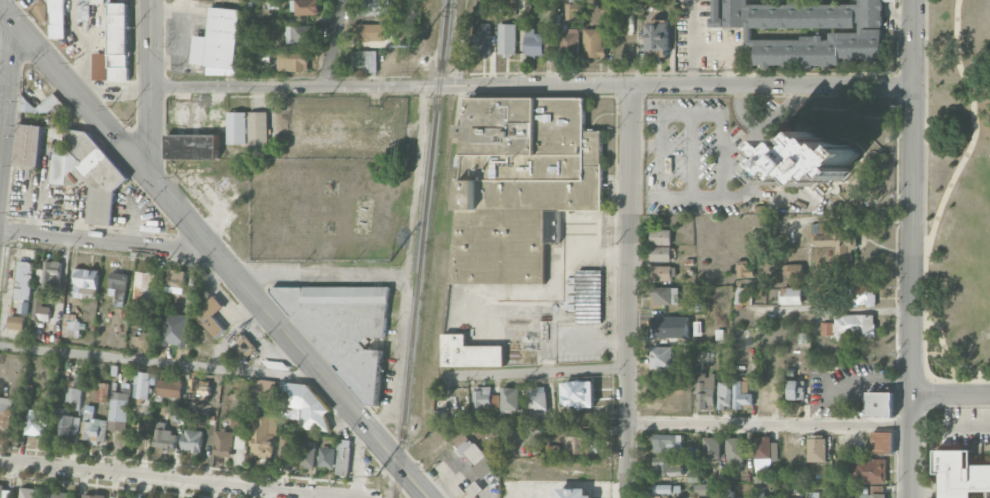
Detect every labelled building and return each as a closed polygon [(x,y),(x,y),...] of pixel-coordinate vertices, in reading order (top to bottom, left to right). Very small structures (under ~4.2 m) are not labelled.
[(42,0),(40,0),(29,6),(40,25),(52,18),(42,0)] [(50,39),(66,39),(66,0),(50,0),(50,39)] [(79,21),(91,22),(91,4),(105,4),(106,0),(79,0),(79,21)] [(318,0),(295,0),(295,16),(318,15),(318,0)] [(390,15),(390,0),(359,0),(359,16),(390,15)] [(726,27),(747,27),(747,46),(756,46),(756,67),(840,66),(840,60),(882,59),(882,27),(883,27),(883,1),(895,1),(895,0),(725,0),(726,27)] [(95,53),(95,80),(128,81),(129,4),(110,3),(109,54),(95,53)] [(240,9),(210,7),(208,37),(193,36),(192,64),(208,65),(207,74),(236,76),(240,9)] [(646,21),(647,51),(669,50),(668,20),(646,21)] [(489,56),(490,22),(473,21),(472,55),(489,56)] [(348,66),(376,66),(376,51),(368,51),(368,41),(385,41),(385,24),(355,24),(355,51),(348,51),(348,66)] [(515,24),(497,24),(497,56),(514,56),(515,24)] [(313,42),(313,26),(286,26),(286,43),(313,42)] [(544,56),(544,34),(534,33),(534,28),(524,28),(523,55),(544,56)] [(578,52),(577,28),(567,29),(567,33),(559,33),(560,53),(578,52)] [(583,29),(583,58),(603,57),(603,29),(583,29)] [(256,61),(268,62),(270,53),(258,51),(256,61)] [(277,71),(308,72),(308,59),(289,59),(289,53),(278,53),(277,71)] [(36,107),(43,116),(61,101),(54,93),(36,107)] [(453,283),(545,285),(546,243),(559,243),(560,210),(601,210),(602,131),(584,131),(584,99),(465,96),(465,125),(452,125),(452,138),(456,138),(453,283)] [(268,149),(267,111),(248,112),(249,149),(268,149)] [(247,144),(247,112),(228,112),(227,144),(247,144)] [(40,167),(42,125),(18,124),(16,166),(40,167)] [(88,223),(113,225),(116,190),(129,179),(88,131),(68,130),(67,149),(54,148),(51,184),(75,186),(83,179),(91,187),(88,223)] [(859,154),(850,145),(843,152),(837,146),(833,145),(815,134),(812,131),(805,138),(803,148),(798,145),(777,140),(767,150),(776,158),(770,164),(773,168),(768,176),(778,186),(786,179),(793,183),(800,176),(805,179),(810,185),(821,187),(822,181),(828,182),(835,175),(843,180),(850,168),(851,162),(859,154)] [(167,134),(166,158),(217,160),(218,135),(167,134)] [(824,231),(823,223),(812,223),(814,263),(852,262),(852,250),(856,249),(856,237),(848,237),(848,230),(824,231)] [(671,245),(671,229),(650,229),(651,245),(671,245)] [(671,262),(671,247),(650,246),(650,261),(671,262)] [(19,313),(30,313),(32,262),(18,261),(16,300),(20,300),(19,313)] [(61,275),(62,262),(43,261),(40,290),(51,291),(53,274),(61,275)] [(737,278),(750,277),(750,261),(737,261),(737,278)] [(803,279),(802,264),(782,265),(783,279),(803,279)] [(672,266),(650,266),(650,280),(671,281),(672,266)] [(71,298),(84,298),(84,294),(98,294),(99,270),(72,269),(71,298)] [(170,269),(167,291),(184,294),(187,272),(170,269)] [(153,302),(156,273),(137,271),(134,300),(153,302)] [(577,322),(603,322),(602,271),(577,271),(577,322)] [(128,275),(112,273),(108,295),(125,298),(128,275)] [(389,288),(272,285),(272,289),(364,405),(381,405),(382,350),(367,350),(360,341),(366,337),(388,338),(389,288)] [(753,290),(737,286),(734,302),(750,305),(753,290)] [(875,286),(853,286),(853,306),(875,305),(875,286)] [(651,305),(678,304),(678,287),(651,288),(651,305)] [(802,304),(801,287),(780,288),(780,305),(802,304)] [(49,321),(51,307),(42,306),(44,293),(35,291),(32,318),(49,321)] [(217,338),(226,329),(213,317),(224,305),(213,294),(194,315),(217,338)] [(77,314),(64,314),(63,337),(79,338),(80,329),(85,329),(85,322),(76,322),(77,314)] [(164,346),(188,346),(189,315),(165,314),(164,346)] [(875,336),(875,315),(835,314),(835,341),(847,341),(847,336),(875,336)] [(25,317),(9,316),(9,329),(24,330),(25,317)] [(651,343),(681,343),(681,317),(651,317),(651,343)] [(834,335),(834,322),(821,322),(821,335),(834,335)] [(145,347),(144,352),(155,352),(156,333),(141,332),(141,336),(132,336),(132,347),(145,347)] [(230,345),(244,361),(258,348),(243,333),(230,345)] [(466,334),(442,334),(442,366),(504,367),(504,346),(465,346),(466,334)] [(651,368),(673,368),(673,346),(651,347),(651,368)] [(156,373),(134,372),(133,398),(149,399),(150,385),(155,385),(156,373)] [(716,374),(708,373),(708,372),(698,372),(697,410),(715,410),(716,374)] [(65,404),(80,406),(85,376),(71,373),(65,404)] [(156,396),(182,397),(182,379),(157,378),(156,396)] [(277,381),(256,378),(253,399),(274,402),(277,381)] [(211,380),(190,379),(189,400),(210,401),(211,380)] [(734,380),(734,409),(744,409),(744,404),(753,404),(753,379),(734,380)] [(804,400),(805,381),(788,380),(787,399),(804,400)] [(562,382),(563,407),(595,406),(594,381),(562,382)] [(311,384),(286,382),(283,418),(302,419),(302,429),(326,431),(329,397),(311,396),(311,384)] [(718,408),(731,409),(732,383),(719,382),(718,408)] [(94,401),(108,402),(108,383),(95,383),(94,401)] [(474,416),(484,415),(484,408),(491,408),(491,386),(481,386),(481,391),(474,391),(474,416)] [(529,388),(529,416),(547,416),(547,387),(529,388)] [(501,412),(519,413),(519,388),(502,388),(501,412)] [(129,393),(110,392),(109,431),(127,431),(129,393)] [(894,417),(894,393),(867,392),(866,416),(894,417)] [(11,432),(13,398),(0,397),(0,432),(11,432)] [(66,415),(67,408),(56,407),(53,437),(78,440),(80,417),(66,415)] [(25,434),(43,436),(45,412),(28,410),(25,434)] [(105,442),(108,420),(93,418),(94,413),(85,412),(81,439),(105,442)] [(248,417),(231,416),(230,427),(248,428),(248,417)] [(278,417),(254,416),(252,457),(274,458),(275,434),(278,434),(278,417)] [(165,431),(166,422),(156,422),(154,448),(176,449),(177,432),(165,431)] [(183,451),(201,452),(202,431),(183,430),(183,451)] [(215,456),(232,456),(233,430),(216,430),(215,456)] [(595,430),(566,431),(566,455),(596,454),(595,430)] [(893,432),(872,432),(871,452),(892,453),(893,432)] [(458,442),(480,478),(493,470),(471,434),(458,442)] [(654,452),(682,453),(682,435),(654,434),(654,452)] [(808,462),(826,462),(826,435),(808,435),(808,462)] [(720,458),(720,437),(703,438),(704,459),(720,458)] [(778,442),(771,442),(771,437),(755,437),(754,467),(761,467),(761,459),(778,460),(778,442)] [(743,466),(742,438),(726,438),(727,466),(743,466)] [(319,467),(336,468),(335,475),(349,475),(351,440),(337,439),(337,448),(320,447),(319,467)] [(298,466),(314,467),(316,447),(300,445),(298,466)] [(974,493),(974,497),(941,497),(942,474),(937,474),(937,451),(974,451),(974,466),(989,466),(989,493),(974,493)] [(654,477),(682,476),(681,461),(669,461),(669,457),(654,458),(654,477)] [(887,484),(886,459),(849,460),(850,481),(858,481),(858,484),(887,484)] [(709,483),(694,483),(695,495),(709,495),(709,483)] [(680,493),(680,485),(654,485),(655,494),(680,493)] [(11,486),(0,486),(0,497),(10,497),(11,486)] [(39,489),(20,488),(20,497),(38,497),(39,489)] [(591,489),(558,488),(558,497),(591,497),(591,489)]
